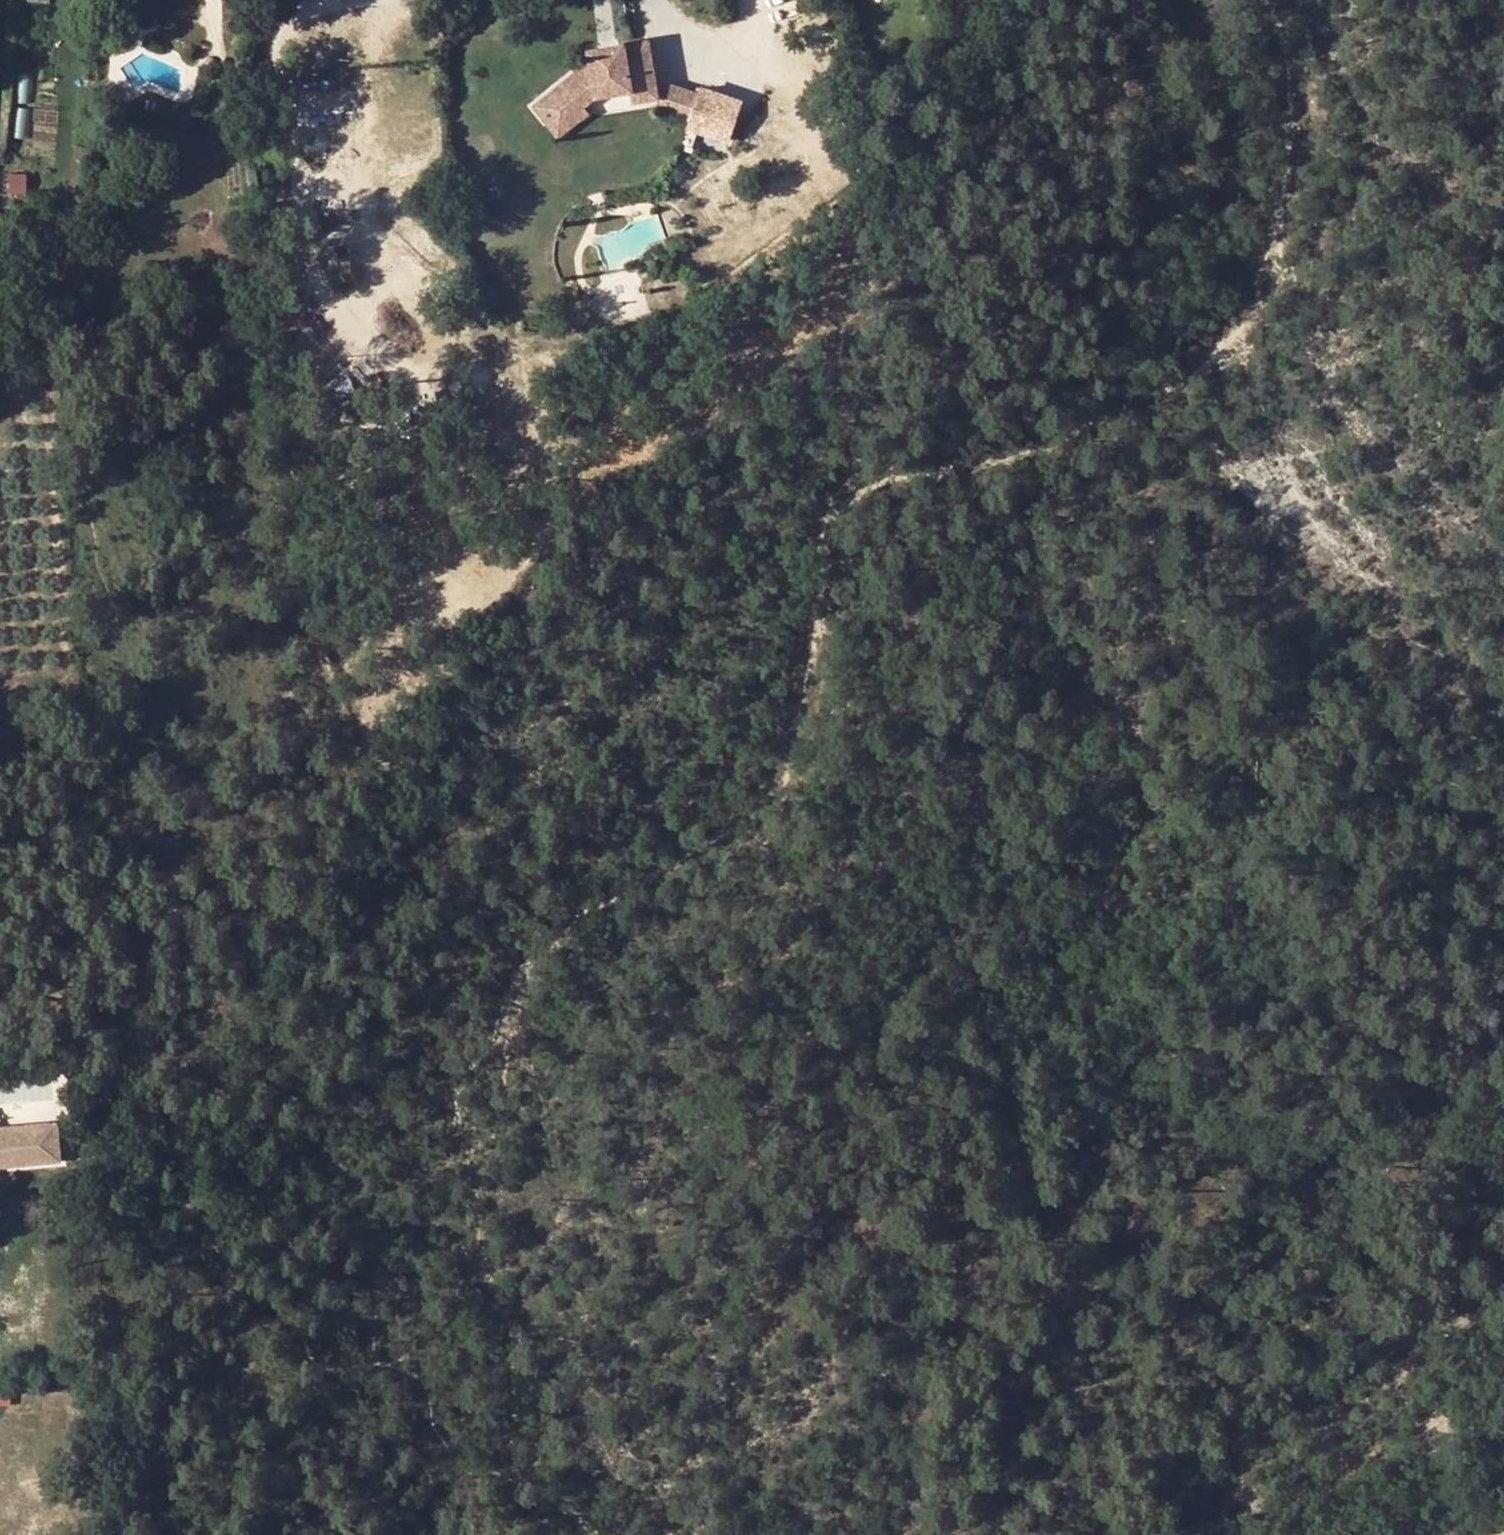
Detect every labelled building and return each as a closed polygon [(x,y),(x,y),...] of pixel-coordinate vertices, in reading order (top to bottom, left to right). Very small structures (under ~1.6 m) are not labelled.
[(594,107),(636,100),(637,113),(659,110),(650,48),(632,51),(592,57),(594,72),(584,73),(540,107),(547,117),(559,107),(573,122),(589,111),(594,107)] [(670,89),(664,108),(696,118),(702,98),(670,89)] [(559,107),(547,117),(565,140),(594,117),(589,111),(573,122),(559,107)] [(61,1161),(57,1123),(0,1129),(0,1168),(61,1161)]
